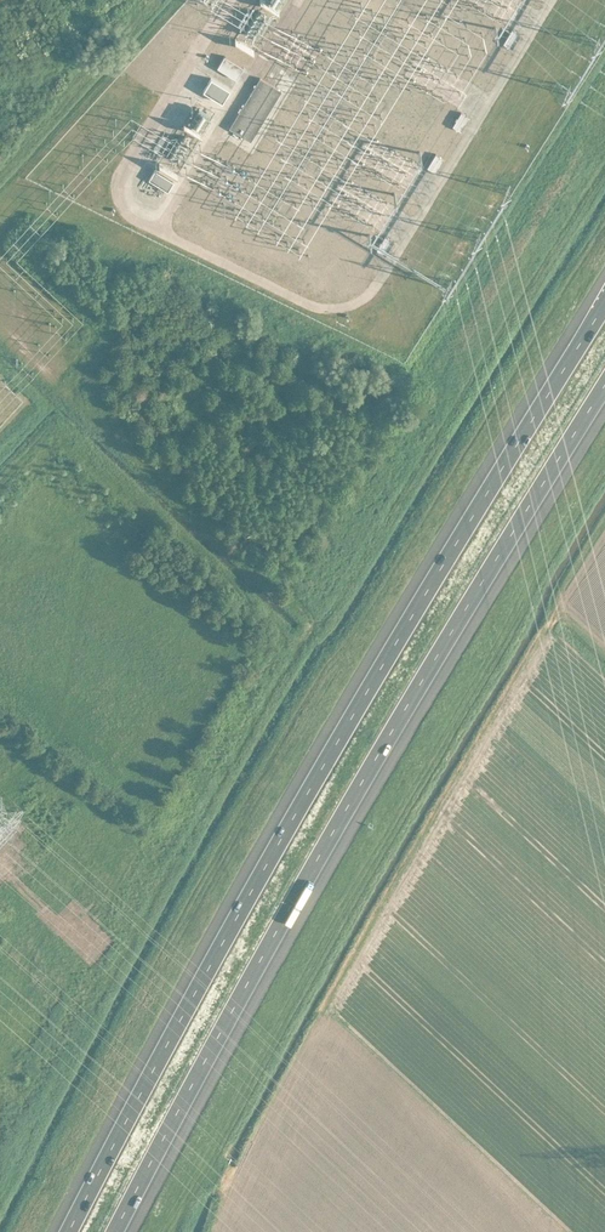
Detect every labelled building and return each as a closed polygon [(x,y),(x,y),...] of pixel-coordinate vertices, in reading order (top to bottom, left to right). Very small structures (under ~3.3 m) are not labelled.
[(246,140),(276,89),(255,76),(224,127),(246,140)]
